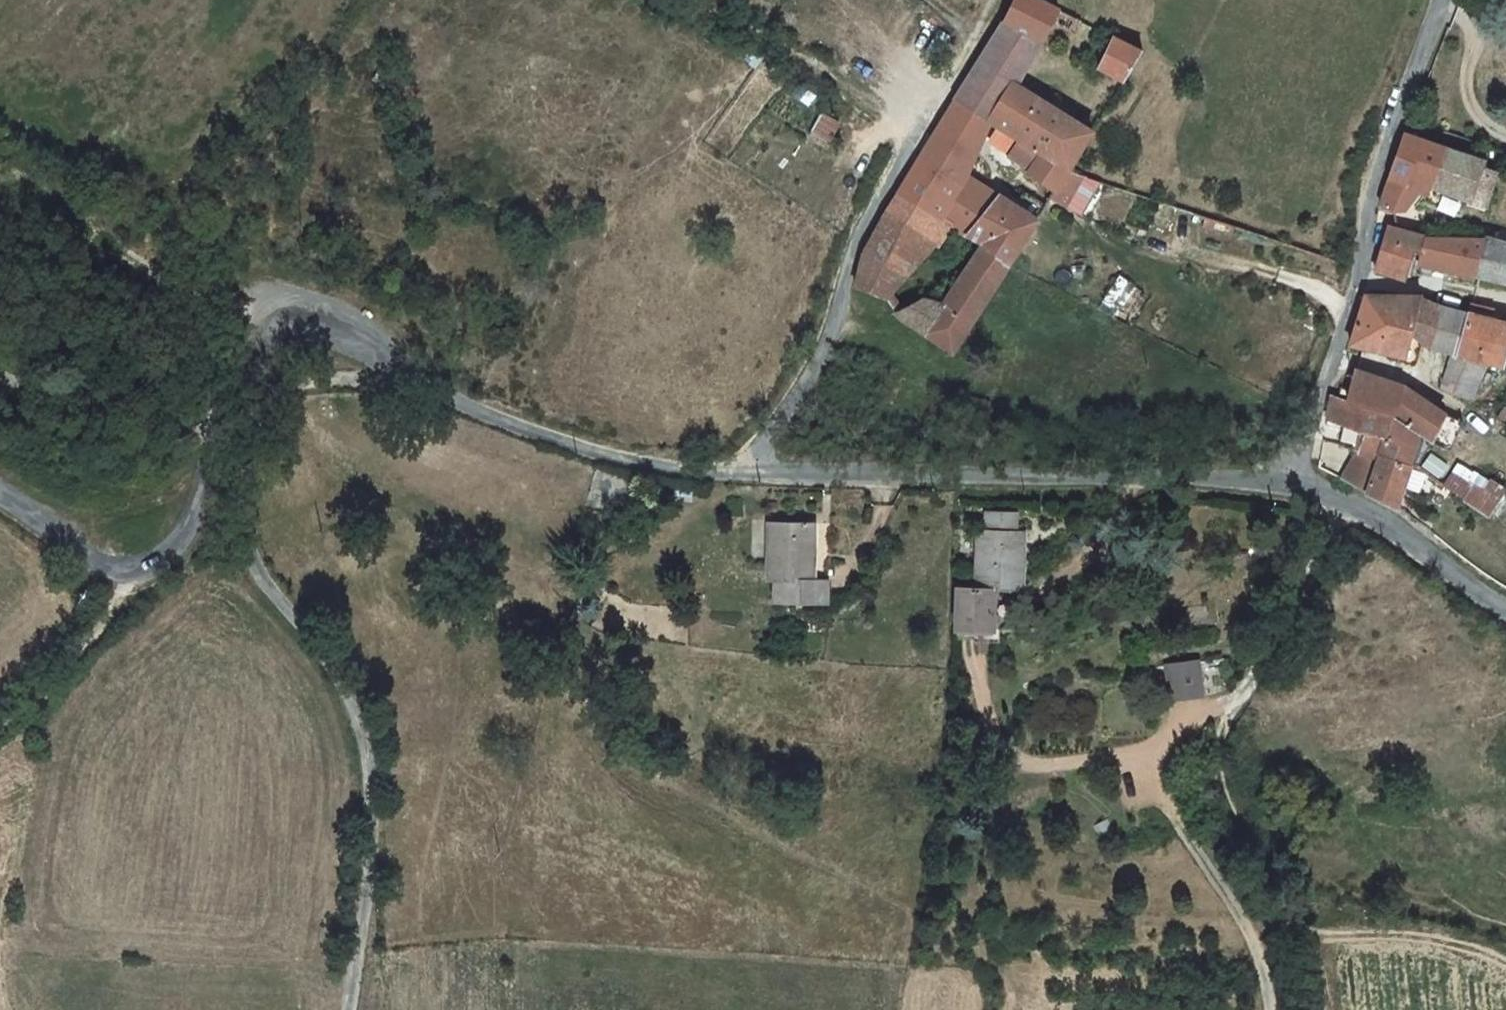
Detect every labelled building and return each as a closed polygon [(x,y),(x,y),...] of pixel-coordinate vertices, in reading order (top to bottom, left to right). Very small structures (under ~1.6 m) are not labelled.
[(1079,19),(1041,0),(1016,0),(1006,20),(1046,40),(1057,25),(1074,29),(1079,19)] [(976,68),(958,97),(991,120),(1016,82),(1046,40),(1006,20),(976,68)] [(1145,51),(1116,37),(1100,67),(1126,80),(1145,51)] [(1094,132),(1016,82),(991,120),(1020,138),(1045,153),(1071,169),(1094,132)] [(958,97),(927,147),(969,174),(991,120),(958,97)] [(840,124),(821,114),(811,132),(830,142),(840,124)] [(1494,202),(1505,169),(1492,165),(1494,157),(1415,129),(1391,200),(1398,207),(1402,208),(1411,208),(1433,182),(1494,202)] [(1034,165),(1045,153),(1020,138),(1012,152),(1034,165)] [(922,154),(899,193),(931,212),(961,230),(967,234),(984,246),(1010,265),(1039,219),(969,174),(927,147),(922,154)] [(1059,188),(1071,169),(1045,153),(1034,165),(1031,168),(1059,188)] [(1084,178),(1071,169),(1059,188),(1053,197),(1067,205),(1084,178)] [(956,238),(961,230),(931,212),(899,193),(885,216),(939,245),(946,234),(956,238)] [(911,263),(939,245),(885,216),(865,249),(857,285),(885,294),(887,297),(911,263)] [(1432,250),(1436,233),(1399,221),(1384,266),(1415,276),(1424,248),(1432,250)] [(1432,250),(1429,260),(1463,267),(1483,271),(1493,235),(1436,233),(1432,250)] [(1493,235),(1483,271),(1505,276),(1505,238),(1493,235)] [(989,297),(1010,265),(984,246),(962,277),(989,297)] [(1463,267),(1429,260),(1426,270),(1461,277),(1463,267)] [(955,352),(989,297),(962,277),(945,302),(923,297),(897,311),(900,315),(955,352)] [(1441,345),(1455,348),(1464,351),(1478,311),(1477,311),(1449,303),(1433,296),(1433,291),(1375,292),(1362,341),(1371,343),(1418,353),(1423,333),(1441,345)] [(1485,356),(1505,361),(1505,318),(1497,316),(1499,306),(1480,302),(1478,311),(1464,351),(1469,352),(1485,356)] [(1451,367),(1464,371),(1469,352),(1464,351),(1455,348),(1451,367)] [(1476,393),(1485,356),(1469,352),(1464,371),(1460,387),(1476,393)] [(1360,385),(1358,393),(1357,396),(1402,414),(1403,414),(1413,383),(1365,368),(1360,385)] [(1348,390),(1358,393),(1360,385),(1350,382),(1348,390)] [(1453,410),(1413,383),(1403,414),(1428,433),(1440,441),(1442,438),(1451,441),(1457,429),(1447,425),(1453,410)] [(1368,448),(1391,454),(1418,464),(1428,433),(1403,414),(1402,414),(1357,396),(1342,394),(1338,416),(1363,427),(1361,433),(1372,437),(1368,448)] [(1406,505),(1421,465),(1418,464),(1391,454),(1368,448),(1353,477),(1406,505)] [(1441,487),(1492,516),(1505,492),(1505,486),(1458,458),(1441,487)] [(1023,518),(990,518),(990,538),(1023,538),(1023,518)] [(812,528),(764,529),(765,587),(774,587),(813,587),(812,528)] [(990,538),(983,539),(983,596),(1031,595),(1030,538),(1023,538),(990,538)] [(813,587),(774,587),(774,607),(825,606),(825,586),(813,587)] [(1002,597),(966,598),(966,638),(1003,638),(1002,597)] [(1003,638),(966,638),(966,648),(984,648),(984,650),(1009,650),(1009,637),(1003,638)] [(1200,664),(1170,665),(1171,698),(1202,697),(1200,664)]
